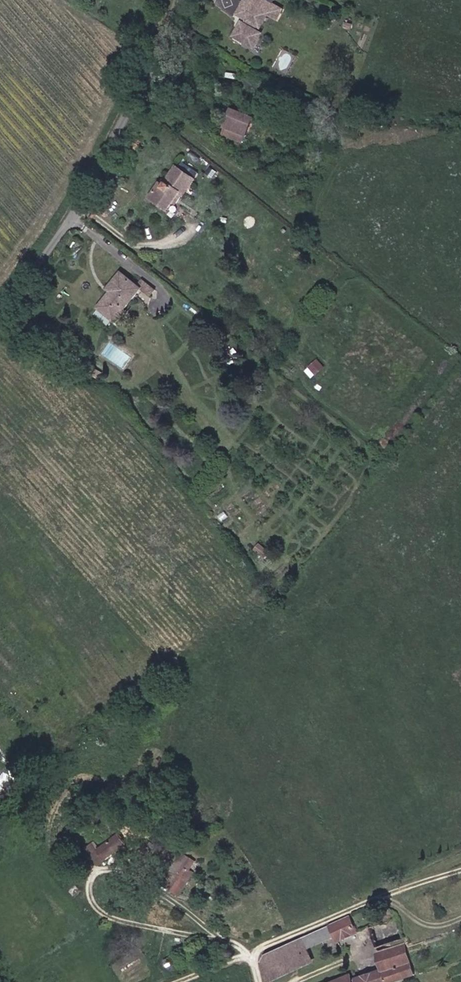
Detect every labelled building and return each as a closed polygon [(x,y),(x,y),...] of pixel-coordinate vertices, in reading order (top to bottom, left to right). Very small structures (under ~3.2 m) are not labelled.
[(272,14),(281,19),(286,10),(270,0),(255,0),(254,2),(250,0),(242,14),(253,20),(250,25),(246,22),(238,35),(258,47),(265,33),(258,29),(260,24),(264,27),(272,14)] [(257,117),(234,108),(226,127),(228,128),(226,135),(246,143),(257,117)] [(170,209),(176,201),(182,193),(186,195),(197,179),(178,166),(165,184),(163,182),(152,196),(170,209)] [(182,193),(176,201),(180,203),(186,195),(182,193)] [(114,291),(101,307),(118,320),(144,287),(153,294),(157,288),(143,277),(138,282),(124,271),(110,288),(114,291)] [(327,367),(321,360),(312,368),(318,375),(327,367)] [(104,371),(96,367),(94,373),(102,377),(104,371)] [(264,541),(259,548),(270,556),(275,549),(264,541)] [(120,829),(91,849),(101,863),(130,843),(120,829)] [(200,861),(186,852),(174,869),(185,876),(176,890),(184,895),(199,873),(194,869),(200,861)] [(331,925),(336,937),(341,943),(361,933),(354,915),(331,925)] [(379,947),(407,938),(400,917),(372,926),(379,947)] [(264,962),(270,981),(317,961),(310,949),(336,937),(331,925),(269,953),(264,962)] [(419,973),(408,944),(408,942),(379,952),(386,969),(356,980),(354,974),(333,981),(394,981),(419,973)]
